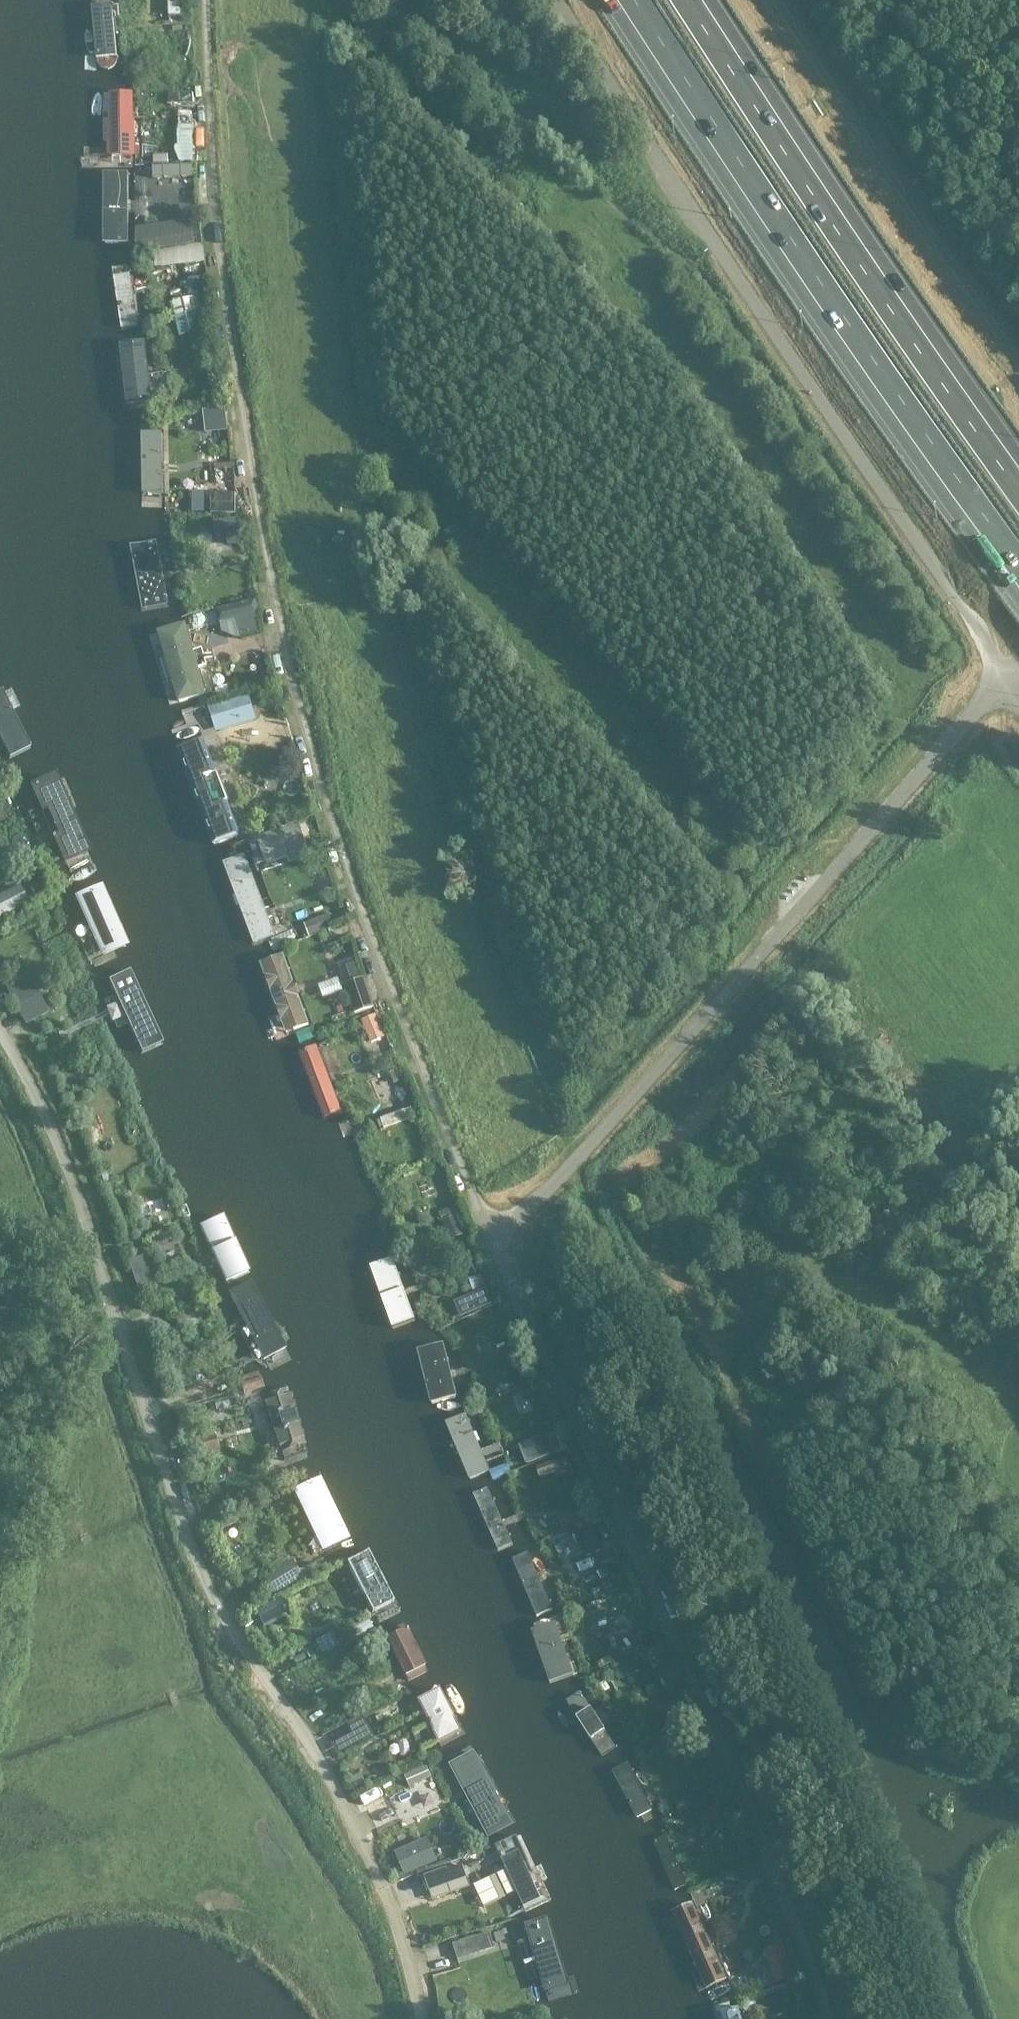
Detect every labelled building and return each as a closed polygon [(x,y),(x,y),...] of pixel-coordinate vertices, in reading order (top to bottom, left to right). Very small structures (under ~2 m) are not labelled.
[(92,3),(91,9),(97,69),(102,75),(107,76),(114,74),(118,66),(114,9),(109,0),(108,0),(96,0),(92,3)] [(168,16),(180,16),(179,0),(168,0),(168,16)] [(192,94),(168,95),(169,105),(193,103),(192,94)] [(134,97),(107,99),(106,163),(134,163),(134,97)] [(191,127),(177,127),(179,163),(180,162),(192,162),(191,127)] [(192,164),(153,166),(153,178),(154,178),(192,176),(192,164)] [(109,181),(107,247),(133,248),(135,181),(109,181)] [(138,228),(137,253),(196,244),(192,219),(138,228)] [(195,299),(192,300),(174,305),(177,316),(175,316),(180,336),(204,330),(199,310),(198,310),(195,299)] [(145,349),(118,352),(124,414),(151,412),(145,349)] [(206,431),(228,430),(228,408),(205,408),(206,431)] [(162,426),(140,427),(142,489),(164,488),(162,426)] [(192,493),(192,513),(204,512),(204,492),(192,493)] [(236,495),(211,495),(211,515),(236,515),(236,495)] [(229,530),(228,522),(215,523),(216,531),(229,530)] [(156,534),(129,537),(143,610),(169,604),(156,534)] [(224,557),(215,559),(217,568),(225,566),(224,557)] [(215,609),(219,624),(259,614),(255,598),(215,609)] [(203,612),(191,615),(193,624),(205,621),(203,612)] [(182,617),(156,624),(178,700),(204,693),(193,655),(182,617)] [(276,689),(269,690),(258,693),(261,705),(279,700),(276,689)] [(208,704),(208,705),(216,732),(256,720),(248,692),(208,704)] [(0,695),(0,741),(10,761),(29,752),(1,695),(0,695)] [(197,731),(177,738),(213,831),(232,825),(197,731)] [(90,849),(52,765),(26,776),(66,861),(90,849)] [(310,856),(299,824),(257,838),(267,865),(287,858),(289,864),(310,856)] [(243,848),(221,856),(251,939),(275,932),(243,848)] [(126,940),(99,878),(72,888),(98,950),(126,940)] [(22,888),(0,901),(0,919),(30,902),(22,888)] [(283,959),(258,968),(276,1018),(269,1020),(278,1045),(311,1033),(283,959)] [(164,1044),(128,963),(106,973),(142,1053),(164,1044)] [(6,990),(16,1008),(25,1026),(48,1014),(30,978),(6,990)] [(356,982),(335,990),(346,1020),(366,1013),(356,982)] [(371,1042),(384,1037),(375,1015),(362,1020),(371,1042)] [(319,1049),(299,1057),(323,1123),(343,1115),(319,1049)] [(415,1106),(380,1120),(383,1129),(418,1115),(415,1106)] [(162,1198),(138,1203),(141,1214),(164,1209),(162,1198)] [(455,1216),(443,1221),(451,1240),(463,1235),(455,1216)] [(228,1221),(203,1232),(226,1287),(252,1276),(228,1221)] [(142,1260),(129,1265),(139,1292),(151,1288),(142,1260)] [(371,1269),(393,1333),(416,1325),(394,1262),(371,1269)] [(249,1289),(231,1297),(263,1366),(281,1358),(249,1289)] [(484,1289),(484,1290),(453,1302),(459,1317),(490,1305),(484,1289)] [(204,1329),(197,1308),(175,1318),(184,1337),(185,1337),(187,1340),(197,1336),(199,1340),(206,1337),(203,1329),(204,1329)] [(427,1343),(444,1408),(457,1405),(440,1340),(427,1343)] [(287,1393),(259,1403),(283,1470),(310,1460),(287,1393)] [(445,1427),(469,1483),(490,1474),(466,1418),(445,1427)] [(213,1432),(190,1438),(195,1458),(218,1453),(213,1432)] [(550,1437),(519,1449),(525,1464),(536,1461),(555,1454),(556,1453),(550,1437)] [(536,1468),(539,1477),(554,1472),(555,1475),(571,1469),(566,1457),(536,1468)] [(347,1542),(318,1480),(290,1494),(319,1556),(347,1542)] [(473,1496),(497,1554),(512,1548),(488,1490),(473,1496)] [(577,1505),(558,1513),(564,1528),(583,1520),(577,1505)] [(602,1549),(589,1519),(571,1527),(583,1556),(602,1549)] [(392,1604),(366,1555),(344,1566),(370,1615),(392,1604)] [(513,1563),(537,1619),(554,1612),(529,1556),(513,1563)] [(274,1589),(300,1573),(292,1560),(266,1577),(274,1589)] [(286,1613),(279,1599),(257,1610),(264,1624),(286,1613)] [(532,1636),(550,1690),(575,1681),(557,1627),(532,1636)] [(430,1674),(407,1630),(385,1641),(408,1685),(430,1674)] [(315,1640),(323,1654),(340,1645),(333,1631),(315,1640)] [(608,1638),(592,1642),(596,1654),(611,1650),(608,1638)] [(611,1657),(597,1664),(599,1669),(614,1663),(611,1657)] [(483,1729),(458,1680),(430,1694),(456,1743),(483,1729)] [(583,1689),(565,1700),(604,1765),(621,1754),(583,1689)] [(374,1717),(376,1722),(382,1720),(380,1714),(374,1717)] [(346,1723),(351,1733),(356,1743),(372,1735),(362,1715),(346,1723)] [(515,1830),(474,1752),(442,1768),(482,1847),(515,1830)] [(612,1774),(641,1828),(656,1820),(628,1765),(612,1774)] [(426,1766),(404,1775),(409,1786),(431,1776),(426,1766)] [(426,1841),(397,1854),(405,1872),(434,1860),(426,1841)] [(649,1849),(669,1898),(689,1890),(669,1841),(649,1849)] [(542,1909),(519,1845),(495,1853),(518,1917),(542,1909)] [(446,1869),(423,1877),(429,1892),(466,1878),(462,1867),(447,1872),(446,1869)] [(671,1916),(702,1995),(726,1985),(695,1907),(671,1916)] [(552,1922),(526,1929),(546,2003),(573,1996),(552,1922)] [(491,1933),(453,1944),(458,1959),(495,1948),(491,1933)] [(716,2018),(742,2018),(737,2003),(714,2011),(716,2018)]
